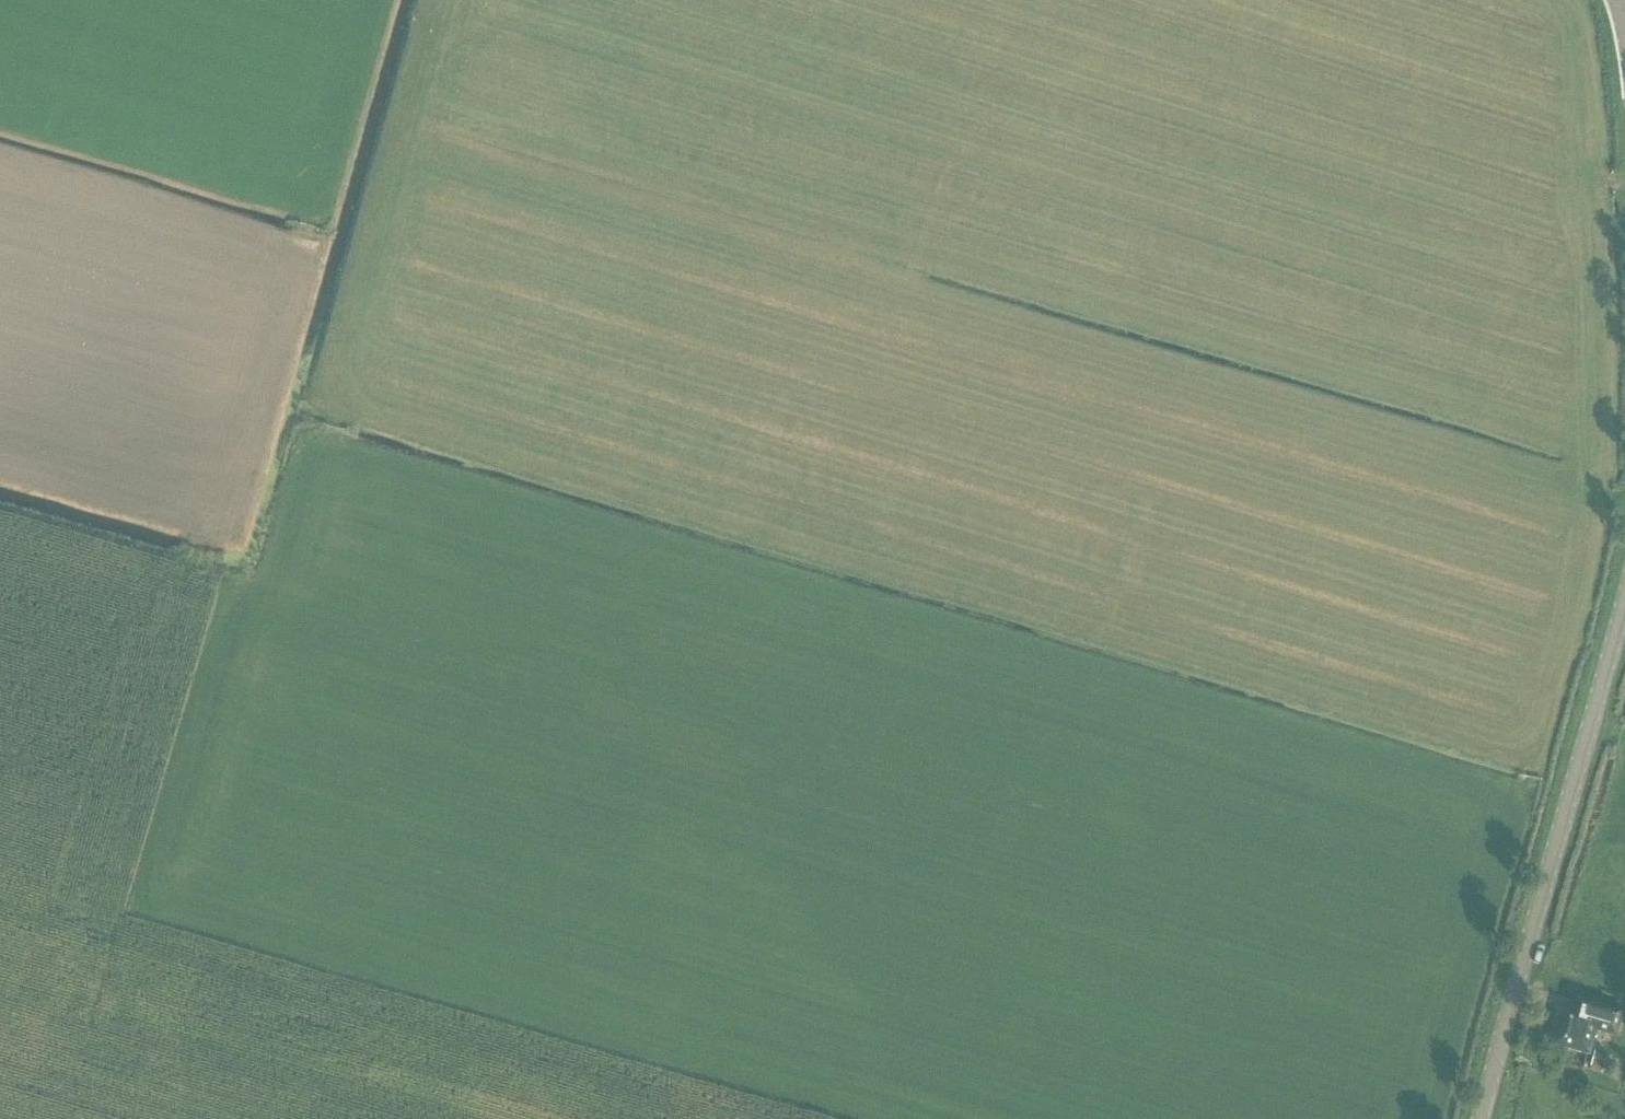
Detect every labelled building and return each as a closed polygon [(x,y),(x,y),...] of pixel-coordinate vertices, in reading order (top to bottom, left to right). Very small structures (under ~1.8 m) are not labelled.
[(1553,1045),(1590,1055),(1600,1020),(1619,1026),(1622,1013),(1591,1004),(1588,1016),(1563,1009),(1553,1045)]
